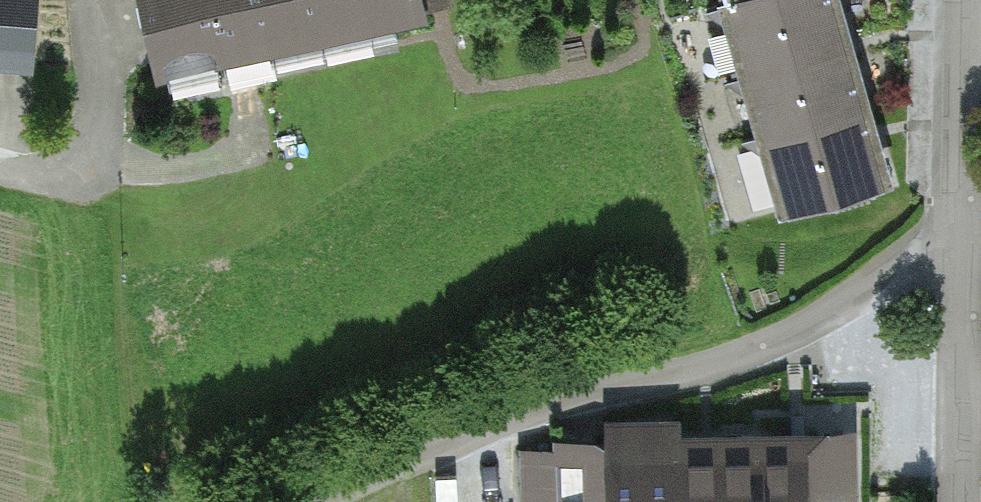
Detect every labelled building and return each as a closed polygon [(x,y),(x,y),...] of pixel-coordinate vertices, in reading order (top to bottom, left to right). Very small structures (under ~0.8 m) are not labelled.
[(32,74),(36,0),(0,0),(0,72),(32,74)] [(405,0),(125,0),(128,15),(142,81),(410,24),(405,0)] [(703,16),(722,11),(764,0),(699,0),(703,16)] [(878,192),(864,142),(843,72),(828,17),(823,0),(764,0),(722,11),(781,220),(878,192)] [(752,440),(752,501),(854,501),(853,438),(752,440)] [(752,440),(541,443),(542,501),(752,501),(752,440)]
